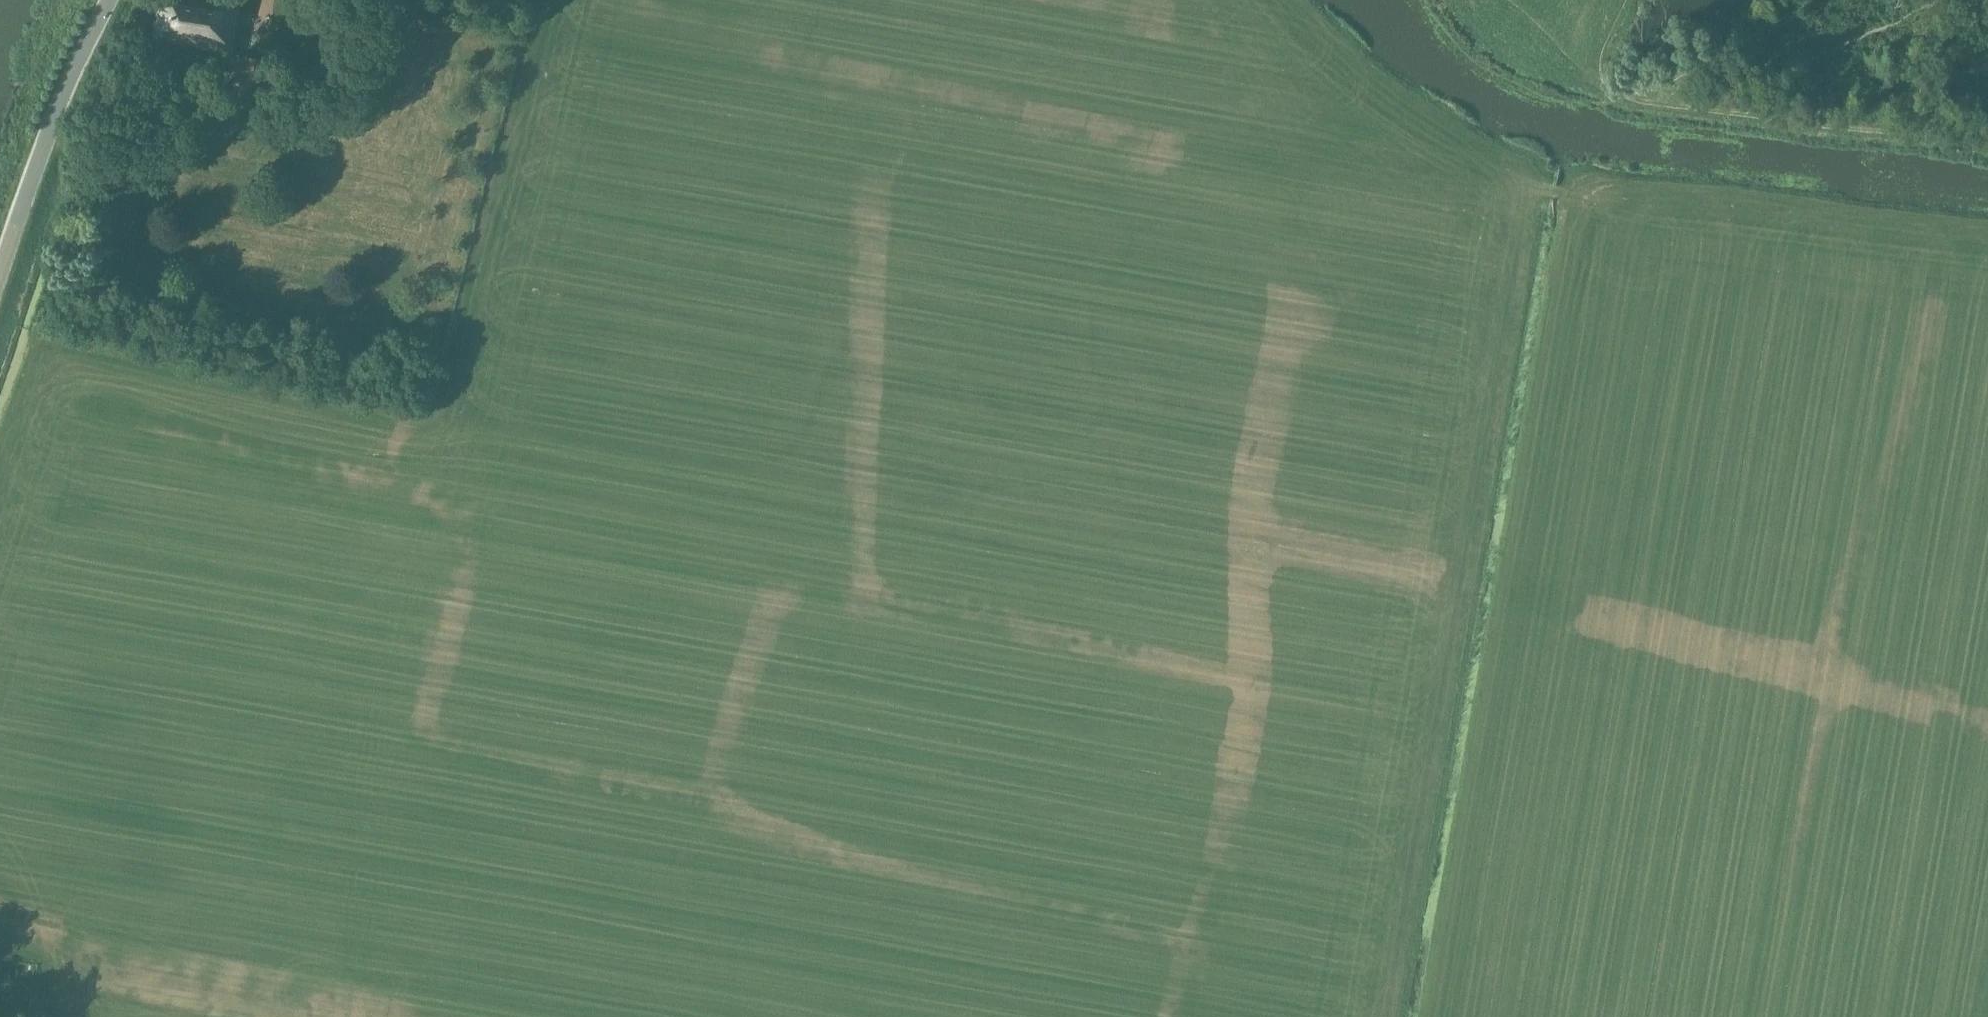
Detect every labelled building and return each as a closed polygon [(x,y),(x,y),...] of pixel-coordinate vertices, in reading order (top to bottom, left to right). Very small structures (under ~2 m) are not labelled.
[(153,42),(234,54),(240,12),(239,12),(240,0),(160,0),(153,42)]
